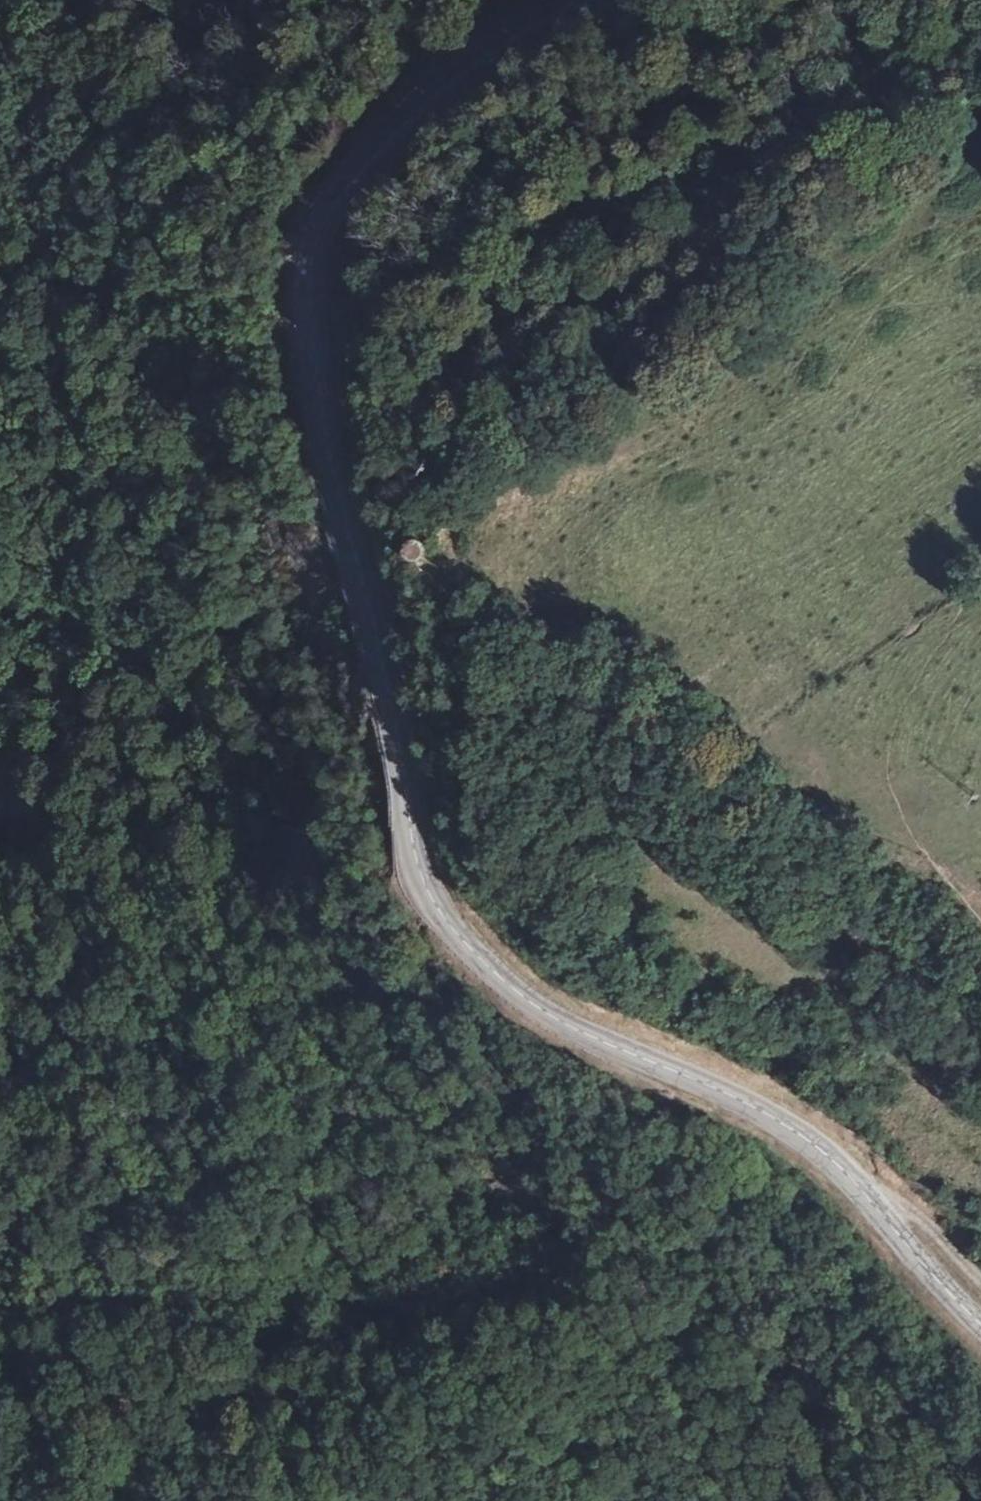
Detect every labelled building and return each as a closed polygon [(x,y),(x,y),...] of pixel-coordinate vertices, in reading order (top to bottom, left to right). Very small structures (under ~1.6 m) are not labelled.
[(406,551),(411,554),(417,553),(421,549),(422,543),(420,538),(414,535),(409,536),(405,540),(404,546),(406,551)]
